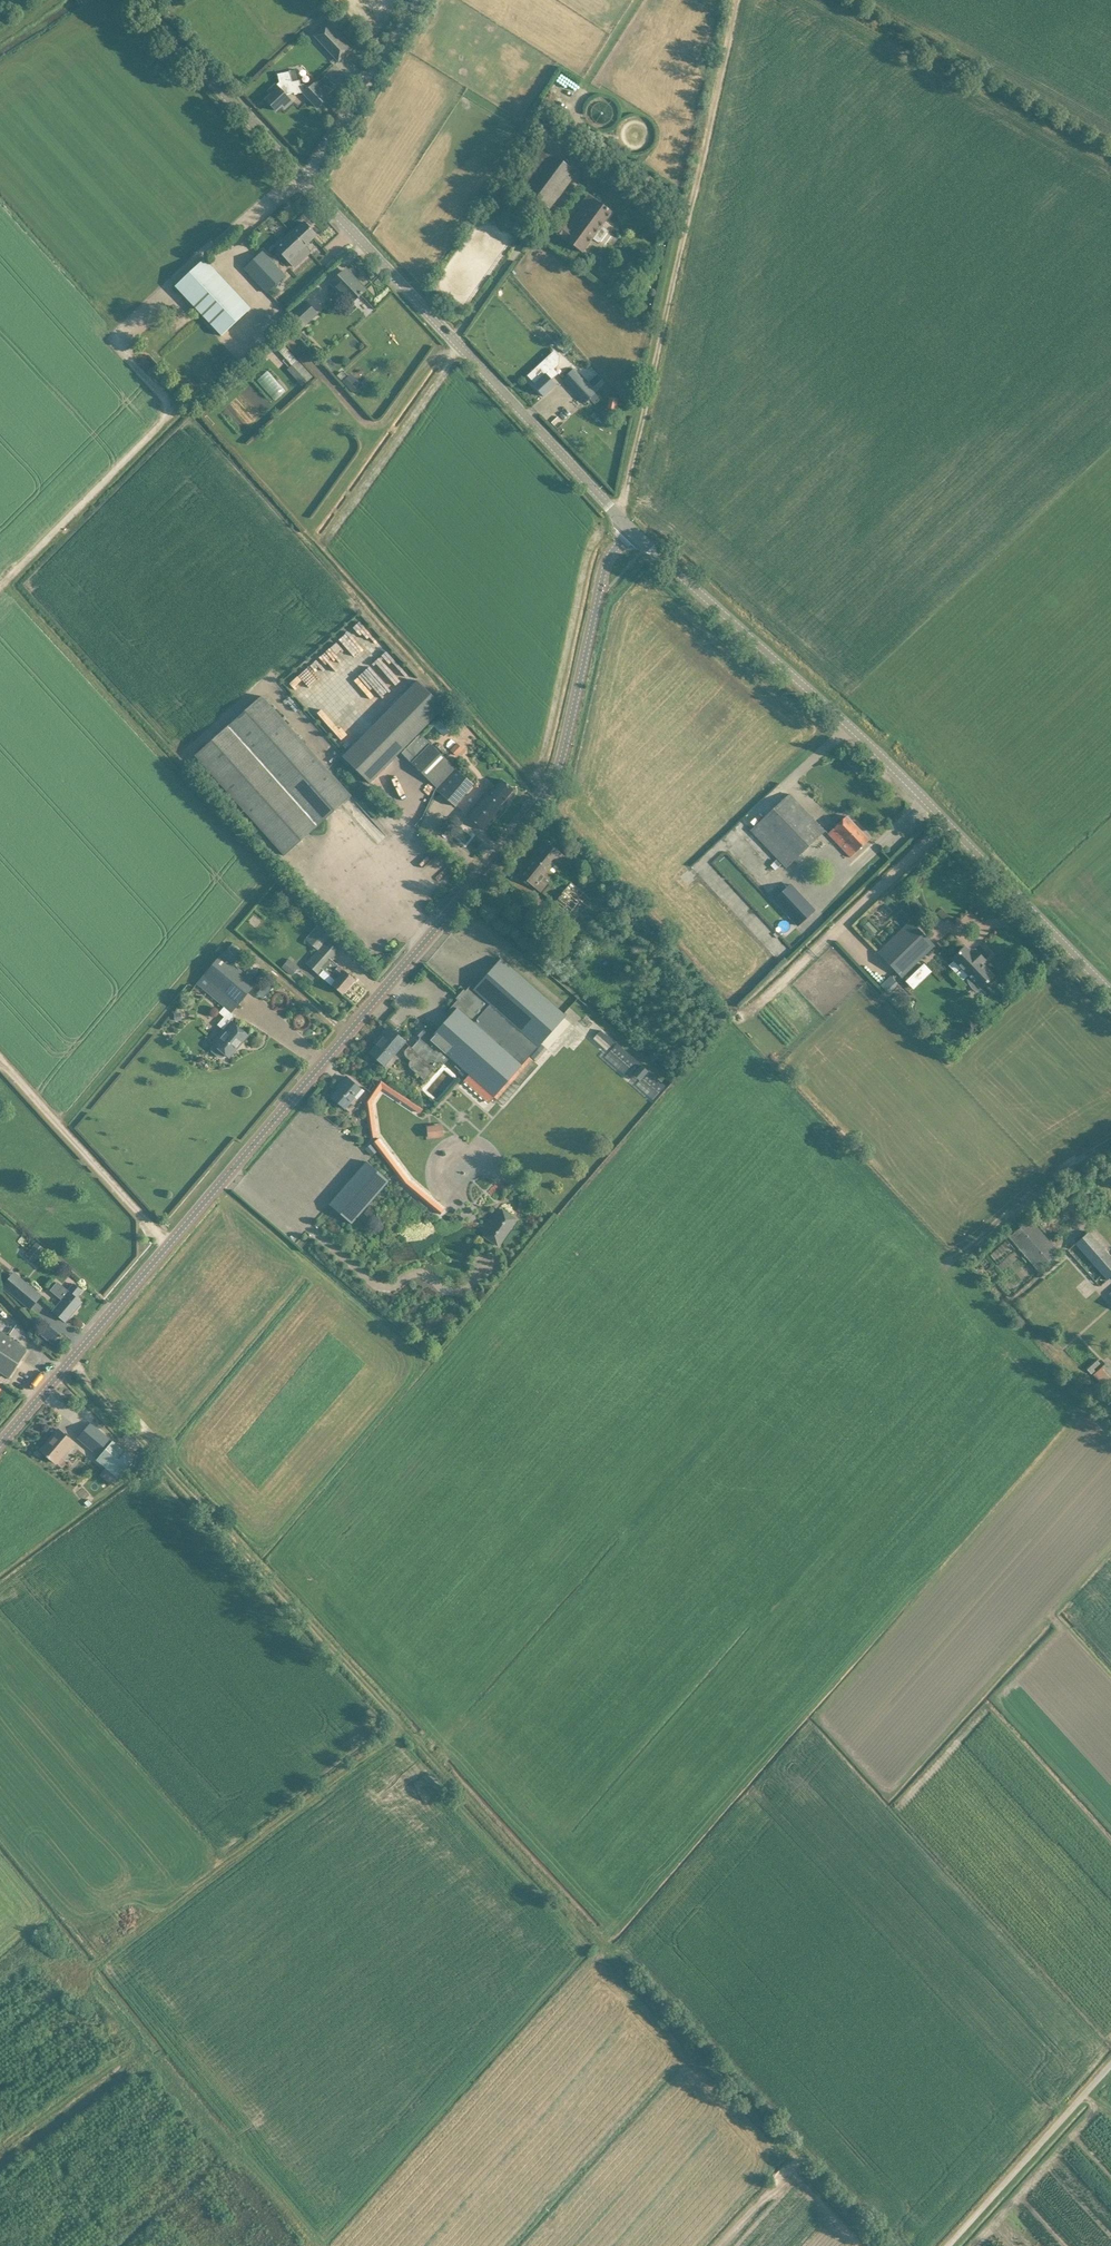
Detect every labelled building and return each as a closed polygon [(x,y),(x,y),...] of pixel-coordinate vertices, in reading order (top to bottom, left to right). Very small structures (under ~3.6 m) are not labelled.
[(320,31),(315,36),(336,58),(341,53),(345,58),(354,50),(328,21),(319,30),(320,31)] [(279,82),(276,85),(270,90),(273,94),(266,100),(276,111),(289,99),(286,96),(287,94),(294,93),(295,95),(302,93),(305,94),(318,108),(328,98),(313,83),(310,85),(303,84),(301,85),(300,79),(292,81),(289,71),(278,74),(279,82)] [(564,79),(558,94),(568,98),(574,83),(564,79)] [(550,118),(546,123),(553,128),(557,123),(550,118)] [(550,208),(572,178),(574,176),(570,173),(572,169),(565,164),(546,150),(520,186),(550,208)] [(563,222),(555,232),(582,252),(593,239),(598,242),(601,242),(608,233),(607,230),(602,226),(612,212),(589,195),(578,209),(579,209),(567,225),(563,222)] [(290,262),(295,267),(302,260),(310,253),(305,247),(305,246),(316,235),(304,222),(293,233),(292,232),(283,240),(276,247),(290,262)] [(254,243),(249,247),(256,254),(260,249),(254,243)] [(244,269),(268,292),(285,276),(263,251),(244,269)] [(204,259),(175,286),(222,336),(251,308),(204,259)] [(345,271),(331,283),(337,289),(349,302),(351,304),(366,290),(356,280),(355,282),(345,271)] [(306,301),(290,316),(301,329),(318,314),(306,301)] [(224,339),(242,357),(254,345),(236,328),(224,339)] [(305,340),(309,336),(304,331),(300,334),(305,340)] [(560,349),(565,353),(571,347),(567,343),(560,349)] [(283,344),(277,349),(307,382),(313,377),(283,344)] [(581,356),(576,360),(582,367),(586,362),(581,356)] [(246,357),(241,362),(245,367),(251,361),(246,357)] [(287,378),(270,360),(263,366),(280,385),(287,378)] [(533,386),(543,397),(556,385),(551,379),(557,374),(552,368),(533,386)] [(585,404),(596,393),(574,369),(562,379),(585,404)] [(341,371),(337,375),(343,381),(347,377),(341,371)] [(275,390),(258,372),(252,378),(269,396),(275,390)] [(350,376),(343,382),(354,393),(360,387),(350,376)] [(262,400),(246,383),(240,389),(256,406),(262,400)] [(596,393),(589,400),(592,403),(599,397),(596,393)] [(251,414),(234,395),(227,400),(245,420),(251,414)] [(615,410),(618,399),(610,397),(607,409),(615,410)] [(236,424),(220,407),(214,412),(230,430),(236,424)] [(417,680),(401,695),(394,703),(342,757),(370,783),(445,708),(417,680)] [(195,755),(277,847),(285,856),(351,796),(262,696),(195,755)] [(443,715),(433,726),(444,736),(454,726),(443,715)] [(410,744),(402,753),(436,787),(456,768),(420,734),(410,744)] [(457,743),(450,749),(456,755),(463,749),(457,743)] [(329,753),(323,759),(328,765),(335,759),(329,753)] [(474,784),(456,769),(437,788),(455,803),(474,784)] [(513,789),(502,780),(489,795),(486,793),(467,816),(476,823),(484,830),(503,807),(501,805),(513,789)] [(750,831),(786,868),(825,831),(789,794),(757,824),(750,831)] [(837,826),(829,834),(851,857),(861,847),(869,840),(847,816),(844,819),(843,820),(842,818),(840,818),(836,822),(836,824),(837,826)] [(520,874),(529,881),(541,891),(567,859),(555,849),(546,842),(520,874)] [(358,880),(354,885),(375,905),(379,901),(358,880)] [(570,926),(592,899),(582,891),(571,882),(548,910),(570,926)] [(446,883),(436,890),(441,897),(451,890),(446,883)] [(790,884),(773,900),(798,927),(815,910),(790,884)] [(694,908),(700,904),(695,897),(689,901),(694,908)] [(541,920),(535,915),(522,931),(528,936),(541,920)] [(356,980),(347,972),(332,959),(339,951),(328,940),(334,933),(321,922),(307,939),(319,950),(307,964),(319,974),(323,969),(336,981),(332,985),(334,987),(343,995),(356,980)] [(911,922),(879,953),(902,977),(934,946),(911,922)] [(966,946),(952,959),(968,976),(966,978),(968,982),(969,985),(971,988),(974,991),(977,992),(994,976),(982,963),(985,960),(975,950),(972,953),(966,946)] [(282,964),(289,958),(279,949),(273,955),(282,964)] [(256,983),(248,976),(222,955),(197,983),(222,1004),(230,1012),(237,1004),(238,1005),(256,983)] [(539,1065),(534,1060),(530,1056),(543,1042),(546,1045),(544,1048),(546,1050),(549,1047),(554,1052),(575,1028),(564,1018),(566,1016),(510,966),(501,958),(474,989),(474,990),(470,994),(464,989),(456,998),(462,1004),(458,1008),(435,1033),(430,1039),(425,1046),(420,1042),(418,1040),(412,1047),(412,1048),(426,1061),(433,1053),(438,1058),(444,1051),(450,1056),(449,1057),(456,1063),(457,1063),(495,1096),(495,1097),(496,1098),(498,1100),(503,1105),(539,1065)] [(282,967),(292,976),(299,967),(289,959),(282,967)] [(905,982),(912,990),(931,972),(923,964),(905,982)] [(880,985),(886,991),(896,982),(890,976),(880,985)] [(223,1057),(226,1054),(230,1057),(238,1048),(237,1046),(240,1042),(241,1043),(248,1035),(231,1021),(212,1043),(215,1045),(212,1049),(213,1051),(220,1057),(223,1057)] [(584,1023),(581,1027),(593,1037),(596,1033),(584,1023)] [(370,1053),(385,1065),(405,1041),(389,1027),(378,1039),(379,1040),(376,1044),(377,1044),(370,1053)] [(430,1039),(435,1033),(432,1029),(420,1042),(425,1046),(430,1039)] [(605,1049),(613,1040),(604,1031),(599,1037),(597,1035),(595,1038),(596,1039),(596,1040),(605,1049)] [(605,1057),(630,1079),(634,1074),(640,1080),(636,1085),(653,1099),(665,1085),(618,1043),(605,1057)] [(412,1048),(412,1047),(410,1045),(405,1051),(405,1052),(405,1054),(406,1056),(411,1061),(410,1062),(409,1063),(409,1066),(411,1068),(425,1080),(441,1061),(444,1064),(449,1057),(450,1056),(444,1051),(438,1058),(433,1053),(426,1061),(412,1048)] [(457,1063),(456,1063),(455,1066),(459,1070),(458,1072),(466,1079),(463,1082),(459,1087),(484,1109),(495,1097),(495,1096),(457,1063)] [(364,1091),(355,1084),(347,1076),(339,1085),(341,1087),(332,1097),(340,1104),(345,1108),(356,1096),(358,1098),(364,1091)] [(372,1137),(378,1137),(372,1103),(383,1089),(420,1113),(423,1109),(381,1081),(367,1101),(372,1137)] [(442,1125),(434,1126),(436,1138),(443,1137),(442,1125)] [(440,1215),(446,1208),(411,1179),(380,1138),(372,1143),(404,1185),(440,1215)] [(366,1149),(372,1156),(378,1151),(371,1144),(366,1149)] [(329,1204),(338,1212),(352,1224),(389,1181),(367,1161),(329,1204)] [(510,1226),(515,1219),(502,1210),(497,1217),(503,1222),(491,1239),(499,1245),(511,1227),(510,1226)] [(1031,1219),(1009,1237),(1038,1270),(1060,1252),(1031,1219)] [(1075,1244),(1107,1280),(1110,1277),(1110,1257),(1089,1231),(1075,1244)] [(34,1261),(45,1248),(37,1242),(26,1254),(34,1261)] [(14,1272),(3,1286),(30,1309),(42,1295),(14,1272)] [(58,1282),(51,1290),(63,1300),(53,1311),(58,1314),(66,1322),(82,1302),(77,1298),(82,1292),(74,1286),(69,1291),(69,1292),(58,1282)] [(0,1372),(10,1378),(28,1350),(19,1344),(0,1331),(0,1371),(0,1372)] [(1096,1359),(1086,1368),(1091,1372),(1100,1363),(1096,1359)] [(1107,1368),(1102,1363),(1092,1372),(1108,1390),(1110,1387),(1110,1365),(1107,1368)] [(113,1440),(112,1441),(91,1422),(77,1438),(99,1456),(96,1460),(118,1478),(134,1458),(113,1440)] [(55,1437),(43,1451),(48,1456),(47,1456),(49,1458),(56,1464),(74,1442),(59,1429),(53,1436),(55,1437)]
